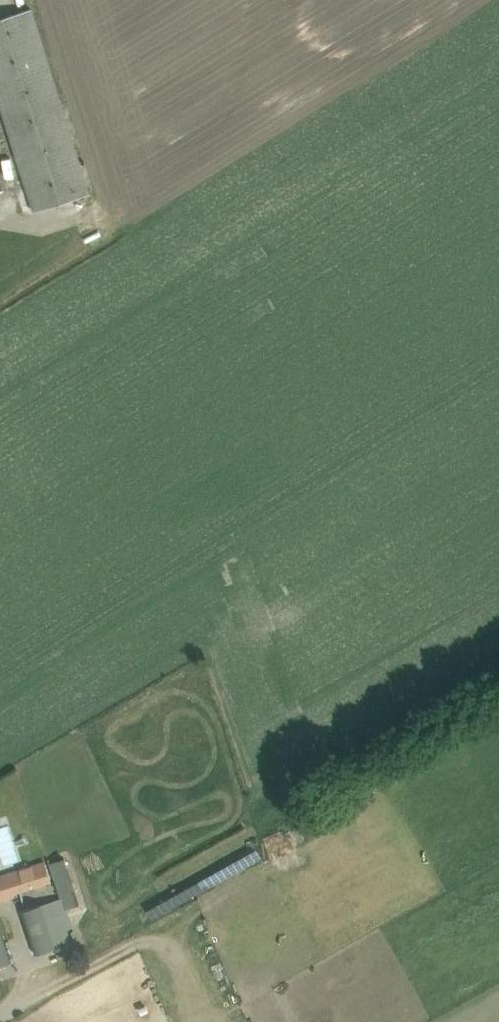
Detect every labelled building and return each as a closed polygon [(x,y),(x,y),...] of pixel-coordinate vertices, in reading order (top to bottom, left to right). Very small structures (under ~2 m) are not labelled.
[(37,27),(31,8),(0,18),(0,99),(35,210),(90,193),(37,27)] [(254,846),(194,878),(201,891),(261,859),(254,846)] [(67,860),(52,865),(57,880),(56,880),(61,897),(22,910),(36,952),(72,940),(68,928),(73,926),(68,911),(82,907),(67,860)] [(2,900),(15,896),(14,892),(51,880),(45,861),(0,876),(0,894),(2,900)] [(11,960),(0,926),(0,964),(11,960)]
